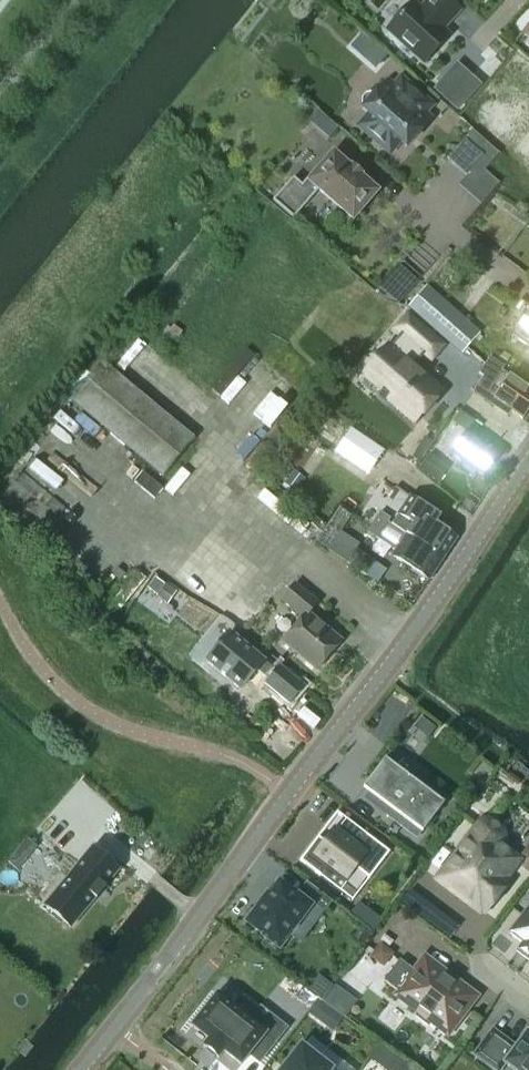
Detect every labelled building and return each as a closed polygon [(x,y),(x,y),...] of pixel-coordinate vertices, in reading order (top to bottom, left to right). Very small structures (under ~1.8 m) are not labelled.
[(442,31),(460,11),(447,0),(429,0),(420,11),(412,3),(387,31),(424,64),(449,37),(442,31)] [(452,93),(440,82),(434,89),(459,112),(483,85),(470,73),(452,93)] [(425,115),(432,106),(400,79),(393,87),(387,82),(375,96),(370,94),(365,96),(361,99),(361,105),(363,109),(362,110),(367,114),(357,126),(390,155),(400,143),(406,148),(431,120),(425,115)] [(505,150),(528,169),(528,122),(505,150)] [(464,140),(447,160),(466,177),(484,157),(464,140)] [(377,193),(359,178),(361,176),(352,168),(350,170),(333,155),(310,181),(307,179),(302,186),(293,178),(273,202),(293,220),(319,191),(353,220),(377,193)] [(426,287),(408,307),(462,354),(479,334),(426,287)] [(512,337),(528,348),(528,313),(512,337)] [(414,321),(367,374),(392,395),(388,400),(414,422),(440,392),(412,368),(424,354),(431,360),(443,347),(414,321)] [(501,371),(504,367),(490,357),(479,374),(483,377),(460,412),(482,427),(495,408),(507,416),(510,411),(522,420),(528,410),(528,390),(501,371)] [(194,440),(104,366),(73,403),(163,478),(194,440)] [(328,451),(344,428),(321,412),(305,435),(328,451)] [(467,433),(448,458),(460,467),(463,462),(483,477),(483,476),(486,472),(490,467),(498,456),(499,455),(490,449),(467,432),(467,433)] [(435,525),(440,517),(410,497),(391,526),(443,560),(456,539),(435,525)] [(429,581),(443,560),(391,526),(387,523),(390,519),(380,513),(368,532),(396,551),(392,557),(429,581)] [(341,642),(308,614),(317,603),(295,585),(281,601),(303,619),(283,643),(317,671),(341,642)] [(304,686),(270,658),(254,678),(288,706),(304,686)] [(384,760),(362,789),(368,793),(363,800),(387,817),(391,810),(422,833),(443,805),(389,764),(384,760)] [(476,828),(437,880),(459,896),(460,894),(486,914),(509,884),(504,880),(519,861),(497,844),(500,841),(501,837),(500,833),(498,829),(492,825),(488,824),(484,824),(480,826),(478,830),(476,828)] [(318,838),(300,861),(320,877),(326,869),(346,884),(357,870),(369,879),(389,853),(366,836),(358,846),(334,827),(323,842),(318,838)] [(78,918),(118,870),(93,849),(45,906),(71,927),(78,918)] [(257,910),(247,924),(248,924),(262,935),(262,936),(279,949),(291,934),(291,933),(299,923),(299,922),(310,907),(295,896),(296,896),(278,882),(268,896),(267,896),(257,909),(257,910)] [(324,896),(306,883),(298,893),(316,907),(324,896)] [(510,935),(528,950),(528,910),(510,935)] [(477,997),(440,969),(439,971),(423,959),(413,971),(399,961),(383,982),(397,992),(396,994),(412,1006),(411,1008),(417,1013),(415,1017),(428,1026),(430,1023),(437,1028),(447,1016),(457,1024),(477,997)] [(276,1042),(266,1034),(250,1021),(258,1011),(240,997),(232,1007),(217,995),(191,1027),(208,1040),(203,1047),(218,1059),(223,1053),(240,1066),(249,1055),(259,1063),(263,1058),(276,1042)] [(492,1031),(474,1056),(493,1069),(501,1069),(504,1065),(511,1069),(528,1069),(528,1035),(526,1033),(524,1035),(525,1035),(515,1048),(492,1031)] [(301,1049),(285,1069),(328,1069),(301,1049)]
